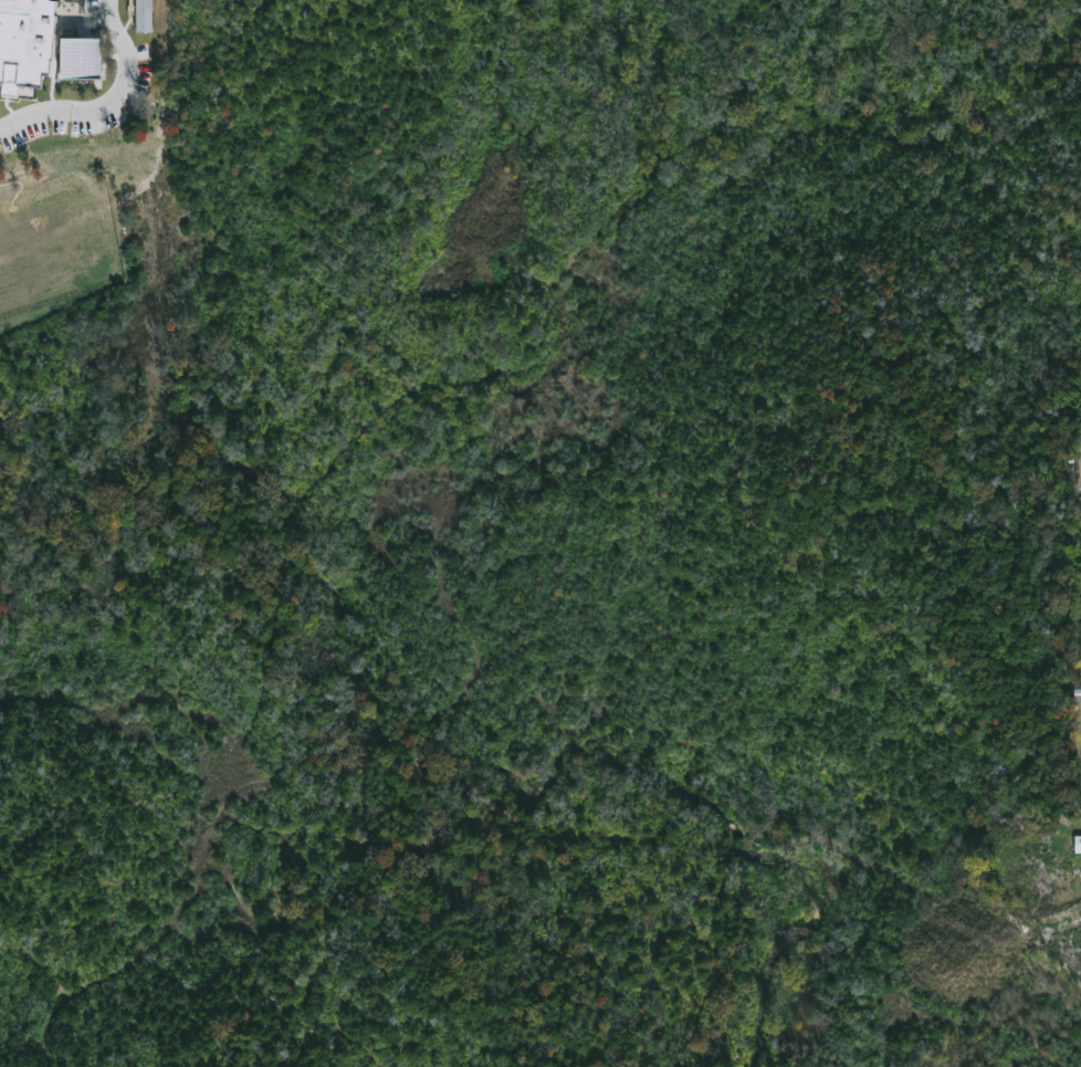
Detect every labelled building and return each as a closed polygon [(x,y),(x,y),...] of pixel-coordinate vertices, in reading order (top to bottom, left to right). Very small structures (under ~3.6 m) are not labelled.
[(2,85),(1,94),(17,96),(18,86),(42,88),(44,73),(51,73),(58,1),(51,0),(0,0),(0,85),(2,85)] [(153,32),(153,0),(136,0),(136,32),(153,32)] [(107,79),(62,79),(62,36),(107,38),(107,79)] [(1073,684),(1073,702),(1080,702),(1080,684),(1073,684)]
